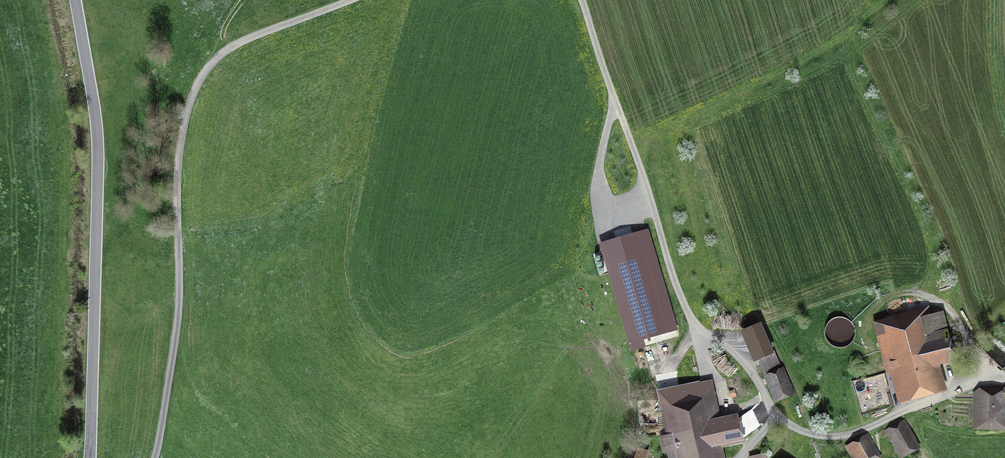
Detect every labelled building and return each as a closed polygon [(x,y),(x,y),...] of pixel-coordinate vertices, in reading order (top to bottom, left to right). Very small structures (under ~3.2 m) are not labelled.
[(632,350),(643,346),(641,338),(675,328),(647,232),(601,245),(632,350)] [(939,309),(869,326),(875,351),(888,407),(940,394),(934,369),(952,365),(939,309)] [(843,348),(848,346),(852,342),(855,338),(856,332),(855,327),(852,323),(848,319),(844,317),(839,317),(834,318),(830,321),(827,325),(825,330),(825,334),(826,339),(829,343),(833,346),(838,348),(843,348)] [(754,363),(774,405),(796,395),(776,353),(754,363)] [(722,450),(739,447),(733,418),(717,421),(710,383),(649,394),(661,457),(724,457),(722,450)] [(857,383),(849,387),(852,393),(860,389),(857,383)] [(974,392),(972,434),(1004,435),(1004,393),(974,392)] [(902,422),(882,432),(894,457),(903,457),(916,452),(902,422)] [(865,439),(837,452),(839,457),(874,457),(865,439)]
